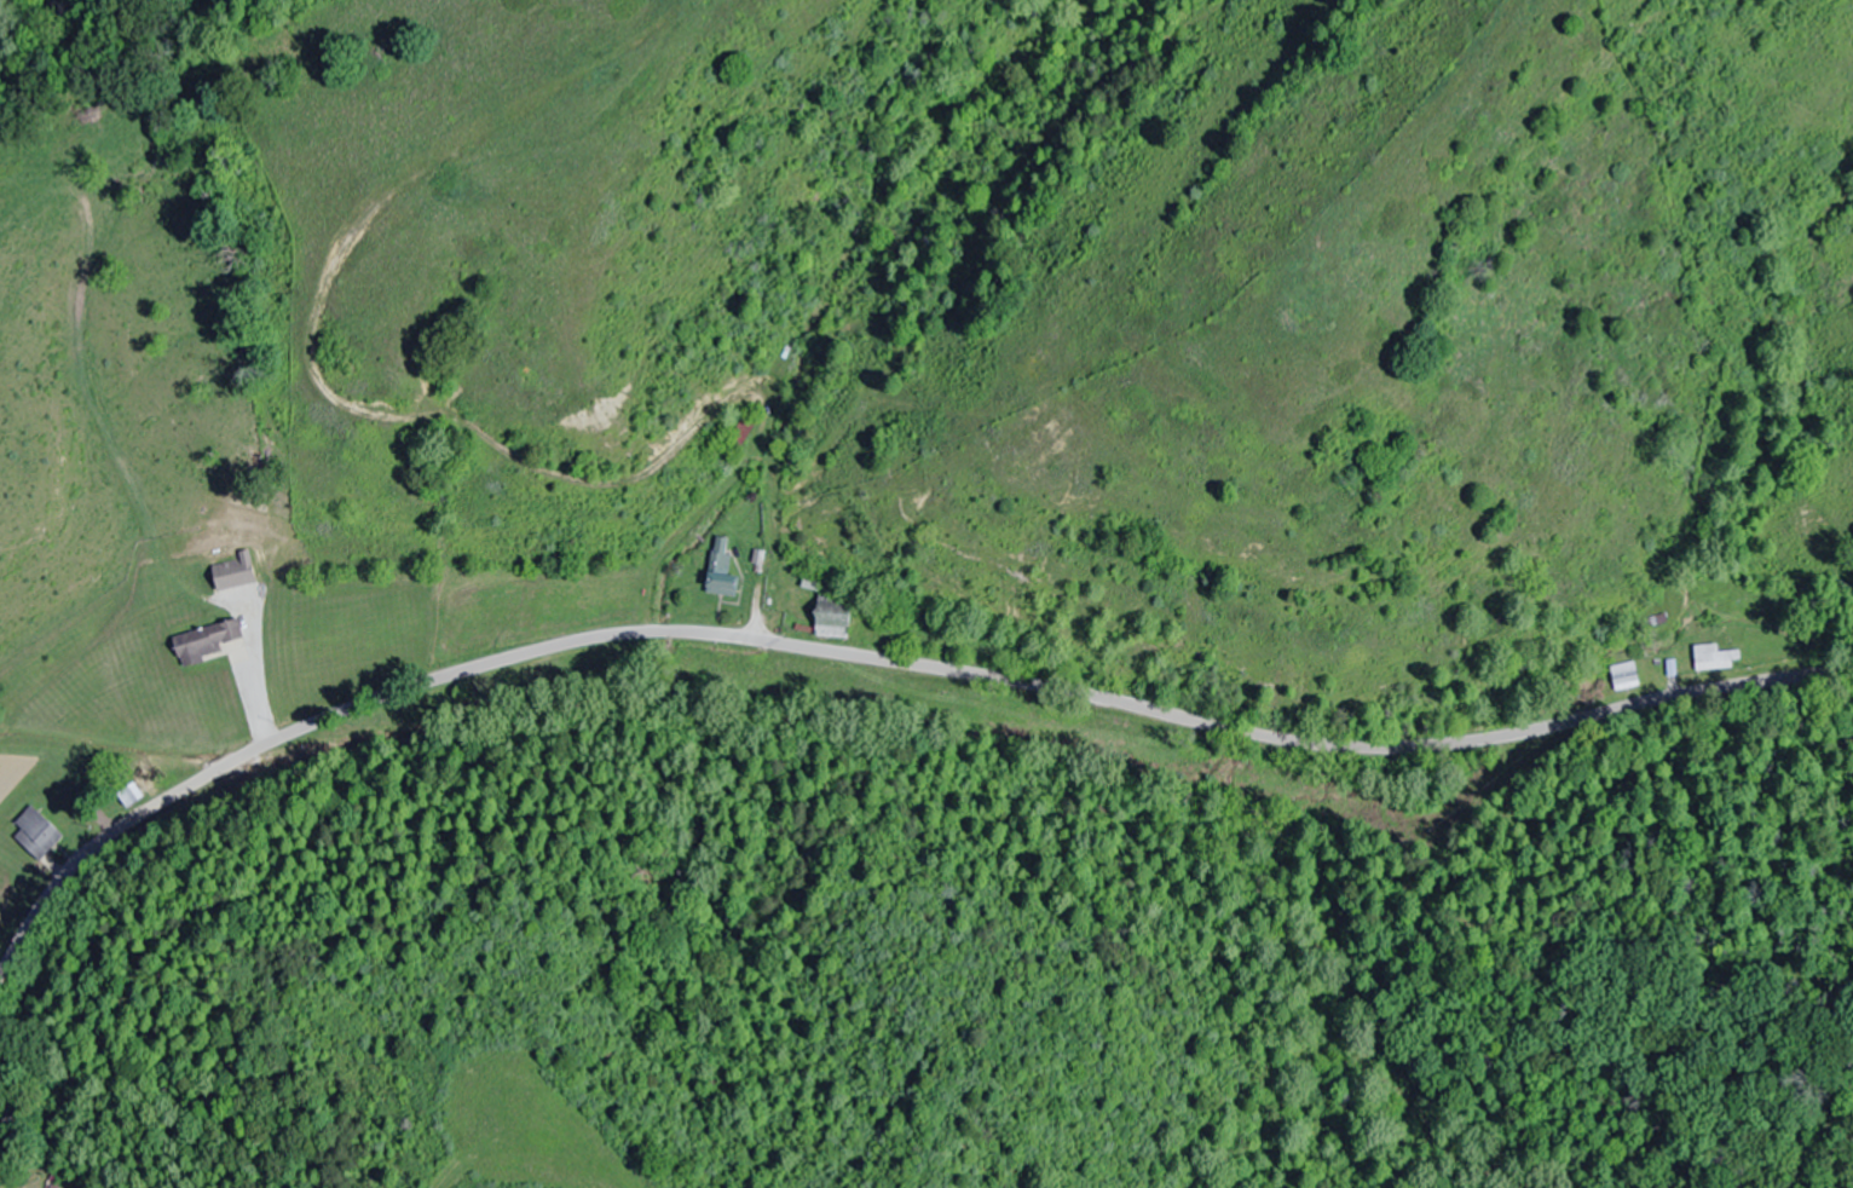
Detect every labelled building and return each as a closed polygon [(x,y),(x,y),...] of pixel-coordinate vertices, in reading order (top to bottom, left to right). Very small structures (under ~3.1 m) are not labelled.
[(719,441),(731,452),(758,422),(746,411),(719,441)] [(704,592),(735,597),(738,577),(724,574),(730,538),(713,535),(704,592)] [(850,612),(816,605),(810,633),(844,640),(850,612)] [(222,654),(219,645),(242,637),(237,622),(229,625),(228,621),(172,638),(181,667),(222,654)] [(1692,646),(1696,671),(1740,665),(1738,649),(1717,652),(1716,643),(1692,646)] [(1613,690),(1638,687),(1635,662),(1610,665),(1613,690)] [(142,796),(132,784),(119,795),(129,807),(142,796)] [(13,823),(19,830),(13,836),(38,861),(63,836),(32,804),(13,823)]
